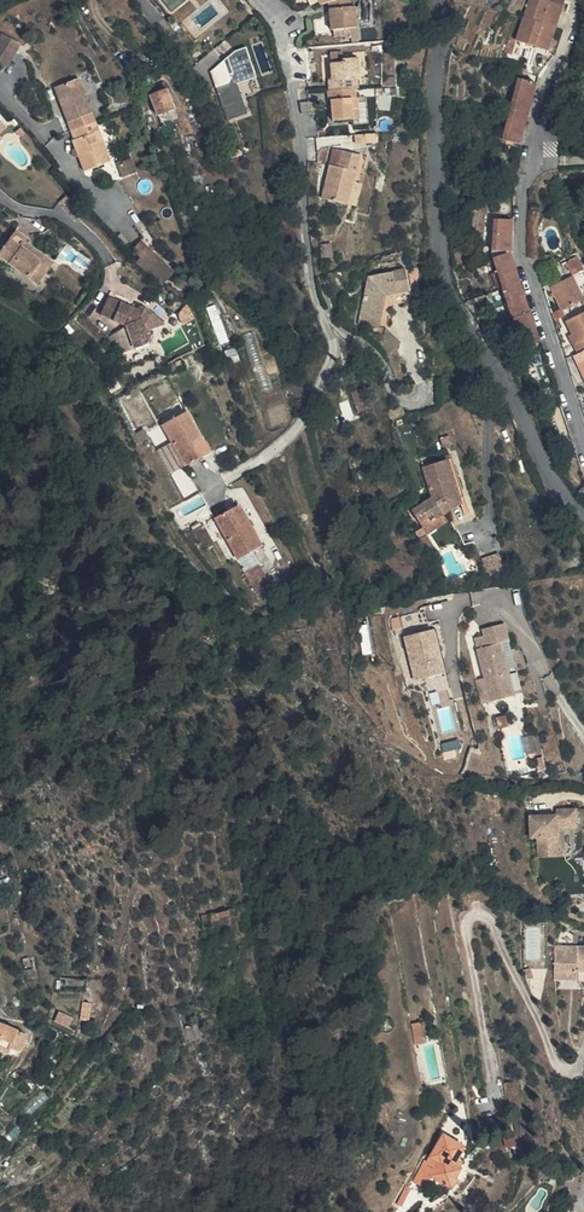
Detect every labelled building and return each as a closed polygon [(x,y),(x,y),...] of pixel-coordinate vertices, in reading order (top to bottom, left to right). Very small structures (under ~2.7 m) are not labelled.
[(173,10),(186,0),(165,0),(173,10)] [(341,0),(313,0),(304,5),(309,14),(314,12),(317,17),(312,19),(316,28),(324,24),(342,15),(348,12),(341,0)] [(517,13),(537,14),(538,0),(518,0),(517,13)] [(533,69),(537,14),(517,13),(503,12),(498,66),(533,69)] [(343,25),(342,15),(324,24),(328,50),(355,46),(352,25),(343,25)] [(0,39),(0,60),(10,65),(22,42),(4,33),(0,39)] [(259,77),(249,46),(237,50),(213,71),(229,119),(250,113),(240,83),(259,77)] [(363,78),(361,58),(345,59),(345,63),(331,65),(333,80),(327,81),(328,91),(359,88),(362,88),(361,78),(363,78)] [(533,69),(498,66),(497,72),(533,75),(533,69)] [(79,74),(55,85),(69,118),(93,109),(79,74)] [(360,97),(359,88),(328,91),(329,102),(335,101),(335,103),(340,103),(341,110),(336,111),(337,120),(360,118),(359,107),(366,106),(365,96),(360,97)] [(155,102),(172,96),(169,89),(153,95),(155,102)] [(172,96),(155,102),(163,121),(179,116),(172,96)] [(518,117),(522,118),(528,105),(508,98),(499,128),(513,131),(518,117)] [(367,117),(366,106),(359,107),(360,118),(367,117)] [(96,119),(93,109),(72,117),(77,127),(96,119)] [(518,132),(522,118),(518,117),(513,131),(518,132)] [(96,119),(77,127),(80,137),(73,139),(77,150),(80,158),(85,170),(112,162),(96,119)] [(512,133),(513,131),(499,128),(489,158),(507,166),(512,153),(506,151),(512,133)] [(380,141),(380,133),(357,135),(358,143),(380,141)] [(518,134),(512,133),(506,151),(512,153),(518,134)] [(80,158),(77,150),(72,152),(75,160),(80,158)] [(356,181),(364,154),(346,150),(342,162),(334,160),(323,198),(350,204),(356,181)] [(131,158),(119,163),(124,175),(136,170),(131,158)] [(356,181),(350,204),(358,205),(363,183),(356,181)] [(61,222),(53,214),(46,220),(53,228),(61,222)] [(513,233),(514,219),(494,218),(491,249),(505,249),(506,232),(513,233)] [(19,246),(23,241),(26,237),(17,230),(0,252),(0,253),(39,283),(50,269),(19,246)] [(149,248),(138,238),(129,248),(139,258),(149,248)] [(19,246),(50,269),(54,263),(23,241),(19,246)] [(334,255),(333,242),(322,244),(324,256),(334,255)] [(149,248),(139,258),(164,281),(175,271),(151,247),(149,248)] [(509,251),(502,253),(510,272),(515,270),(514,266),(509,251)] [(510,272),(502,253),(487,256),(498,290),(517,284),(515,270),(510,272)] [(577,257),(564,263),(572,278),(583,271),(577,257)] [(559,310),(582,300),(572,278),(564,263),(554,267),(560,283),(548,288),(559,310)] [(410,291),(407,269),(368,274),(361,326),(383,329),(386,294),(410,291)] [(522,297),(517,284),(498,290),(508,320),(522,316),(515,299),(522,297)] [(137,313),(141,303),(111,289),(109,294),(122,300),(119,305),(137,313)] [(109,294),(102,314),(127,324),(111,336),(122,352),(152,343),(147,330),(144,324),(152,308),(141,303),(137,313),(119,305),(122,300),(109,294)] [(529,314),(522,297),(515,299),(522,316),(529,314)] [(144,324),(147,330),(167,323),(152,308),(144,324)] [(564,323),(572,338),(575,345),(571,347),(575,354),(583,350),(583,313),(564,323)] [(529,314),(522,316),(527,333),(533,331),(529,314)] [(527,333),(522,316),(508,320),(518,352),(537,345),(533,331),(527,333)] [(273,386),(254,331),(244,334),(262,390),(273,386)] [(583,380),(583,350),(575,354),(573,355),(583,380)] [(386,374),(396,368),(388,351),(383,353),(379,363),(386,374)] [(189,410),(164,423),(187,464),(211,451),(189,410)] [(379,432),(383,444),(396,440),(390,429),(379,432)] [(447,458),(424,465),(435,498),(412,510),(422,528),(443,516),(462,506),(447,458)] [(262,544),(240,504),(217,516),(239,557),(262,544)] [(443,516),(422,528),(412,533),(417,541),(448,524),(443,516)] [(218,539),(193,549),(211,592),(236,582),(218,539)] [(491,570),(493,577),(504,573),(497,555),(482,560),(486,572),(491,570)] [(486,572),(482,572),(484,579),(493,577),(491,570),(486,572)] [(480,648),(493,700),(515,694),(504,652),(501,644),(512,641),(507,623),(497,626),(485,629),(486,634),(489,646),(480,648)] [(444,672),(435,629),(406,635),(415,678),(444,672)] [(489,646),(486,634),(476,636),(480,648),(489,646)] [(514,650),(512,641),(501,644),(504,652),(514,650)] [(575,812),(557,812),(556,819),(532,821),(532,841),(537,841),(538,861),(552,859),(551,841),(557,840),(557,831),(575,830),(575,812)] [(559,946),(559,972),(574,972),(574,970),(583,971),(583,947),(559,946)] [(22,1035),(0,1023),(0,1049),(5,1052),(10,1044),(18,1048),(22,1035)] [(406,1045),(400,1046),(403,1055),(409,1054),(406,1045)] [(409,1054),(403,1055),(405,1064),(411,1062),(409,1054)] [(444,1135),(432,1154),(444,1162),(441,1169),(437,1166),(433,1174),(455,1186),(460,1177),(455,1174),(460,1166),(454,1161),(462,1145),(444,1135)]
